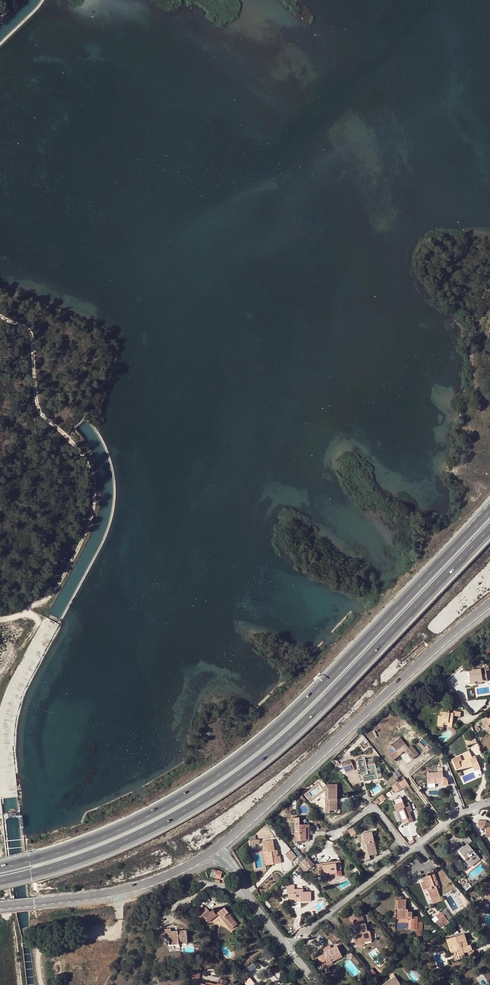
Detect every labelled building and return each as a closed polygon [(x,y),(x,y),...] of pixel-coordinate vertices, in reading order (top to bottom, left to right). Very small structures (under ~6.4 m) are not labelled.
[(12,301),(3,297),(1,304),(10,307),(12,301)] [(471,684),(475,683),(474,681),(481,680),(482,682),(487,681),(486,670),(485,668),(484,668),(469,671),(471,684)] [(460,716),(461,712),(454,711),(453,713),(450,712),(447,712),(448,709),(442,708),(441,712),(440,711),(440,715),(439,715),(437,723),(443,724),(444,722),(448,723),(447,725),(447,727),(452,728),(452,721),(451,721),(452,719),(454,719),(455,715),(460,716)] [(474,735),(467,738),(469,745),(476,742),(474,735)] [(393,746),(386,752),(392,760),(399,754),(398,753),(400,752),(401,754),(405,751),(412,759),(419,754),(412,745),(408,748),(400,737),(398,739),(392,745),(393,746)] [(480,769),(475,756),(471,757),(469,752),(452,759),(458,773),(460,772),(459,769),(471,764),(472,767),(474,771),(480,769)] [(363,775),(364,782),(378,779),(375,763),(366,765),(365,758),(358,760),(361,776),(363,775)] [(343,766),(340,767),(343,774),(346,772),(354,769),(350,760),(342,763),(343,766)] [(460,772),(472,767),(471,764),(459,769),(460,772)] [(447,785),(447,779),(443,776),(442,772),(438,772),(426,773),(427,784),(435,783),(442,783),(442,785),(447,785)] [(397,779),(394,774),(389,778),(390,779),(387,781),(390,785),(392,783),(394,785),(398,782),(396,780),(397,779)] [(337,799),(337,790),(328,790),(328,797),(328,799),(326,799),(326,805),(325,805),(325,813),(330,813),(329,810),(329,807),(335,807),(335,799),(337,799)] [(409,802),(403,804),(401,797),(392,800),(396,810),(398,809),(400,818),(406,816),(407,819),(409,823),(413,821),(410,812),(412,811),(409,802)] [(398,809),(396,810),(400,821),(407,819),(406,816),(400,818),(398,809)] [(309,841),(308,824),(299,824),(299,817),(293,817),(293,822),(291,822),(292,834),(294,834),(294,841),(309,841)] [(348,830),(349,833),(351,836),(356,833),(352,827),(348,830)] [(374,842),(372,831),(363,834),(364,841),(365,843),(363,844),(365,850),(363,850),(365,860),(370,859),(369,856),(368,853),(374,851),(372,842),(374,842)] [(272,865),(280,864),(280,858),(278,858),(276,858),(275,851),(274,851),(274,849),(273,844),(274,844),(274,841),(273,842),(273,840),(262,842),(263,852),(265,852),(267,864),(272,863),(272,865)] [(377,854),(374,842),(372,842),(374,851),(368,853),(369,856),(377,854)] [(479,859),(481,862),(485,858),(483,855),(479,859),(467,844),(464,847),(459,850),(458,849),(456,851),(465,861),(459,865),(465,871),(479,859)] [(297,857),(292,851),(287,855),(292,862),(297,857)] [(265,866),(272,865),(272,863),(267,864),(265,852),(263,852),(265,866)] [(486,853),(483,855),(485,858),(481,862),(487,869),(489,866),(489,860),(486,853)] [(308,858),(303,863),(309,869),(314,865),(308,858)] [(323,867),(323,865),(318,865),(320,877),(325,876),(324,874),(332,873),(333,875),(337,874),(337,876),(341,875),(341,869),(340,862),(331,864),(331,865),(323,867)] [(212,869),(210,876),(214,877),(220,879),(222,871),(216,870),(212,869)] [(430,875),(424,877),(429,888),(427,889),(432,904),(437,902),(435,897),(440,896),(437,888),(436,886),(437,886),(435,880),(436,879),(433,870),(428,871),(430,875)] [(294,885),(286,885),(287,893),(288,893),(288,902),(291,902),(291,900),(300,899),(300,901),(311,901),(311,892),(303,892),(301,892),(301,890),(294,891),(294,889),(294,885)] [(486,887),(486,891),(481,891),(481,902),(485,903),(485,900),(489,900),(489,888),(486,887)] [(399,909),(398,909),(397,918),(411,919),(411,929),(416,929),(416,936),(422,936),(422,922),(417,922),(418,917),(412,916),(412,912),(408,912),(405,912),(406,909),(406,900),(400,900),(399,909)] [(210,912),(206,907),(197,914),(200,918),(203,916),(208,922),(216,916),(212,910),(210,912)] [(230,916),(231,915),(224,907),(217,912),(231,929),(237,924),(232,918),(230,916)] [(443,915),(435,922),(441,928),(449,922),(443,915)] [(358,941),(355,942),(356,947),(365,945),(365,944),(364,942),(371,940),(370,932),(368,933),(366,925),(365,926),(363,916),(353,919),(357,934),(356,935),(358,941)] [(166,929),(167,937),(168,936),(171,936),(172,944),(180,944),(180,941),(187,941),(186,930),(177,931),(177,930),(171,931),(170,929),(166,929)] [(341,938),(336,932),(328,938),(333,944),(341,938)] [(464,934),(446,940),(450,951),(456,949),(458,955),(464,954),(463,953),(468,951),(472,950),(470,945),(468,945),(466,946),(465,943),(467,943),(465,938),(464,934)] [(329,945),(323,948),(325,953),(317,957),(320,962),(318,963),(321,968),(332,963),(331,961),(342,956),(337,946),(331,948),(329,945)] [(459,959),(465,957),(464,954),(458,955),(456,949),(450,951),(450,953),(454,952),(456,957),(459,957),(459,959)] [(254,964),(247,968),(249,972),(257,967),(254,964)] [(252,977),(260,971),(257,967),(249,973),(252,977)] [(371,969),(368,972),(373,979),(377,976),(371,969)] [(191,972),(190,980),(192,980),(198,981),(199,973),(191,972)] [(395,977),(383,984),(401,984),(395,977)]
